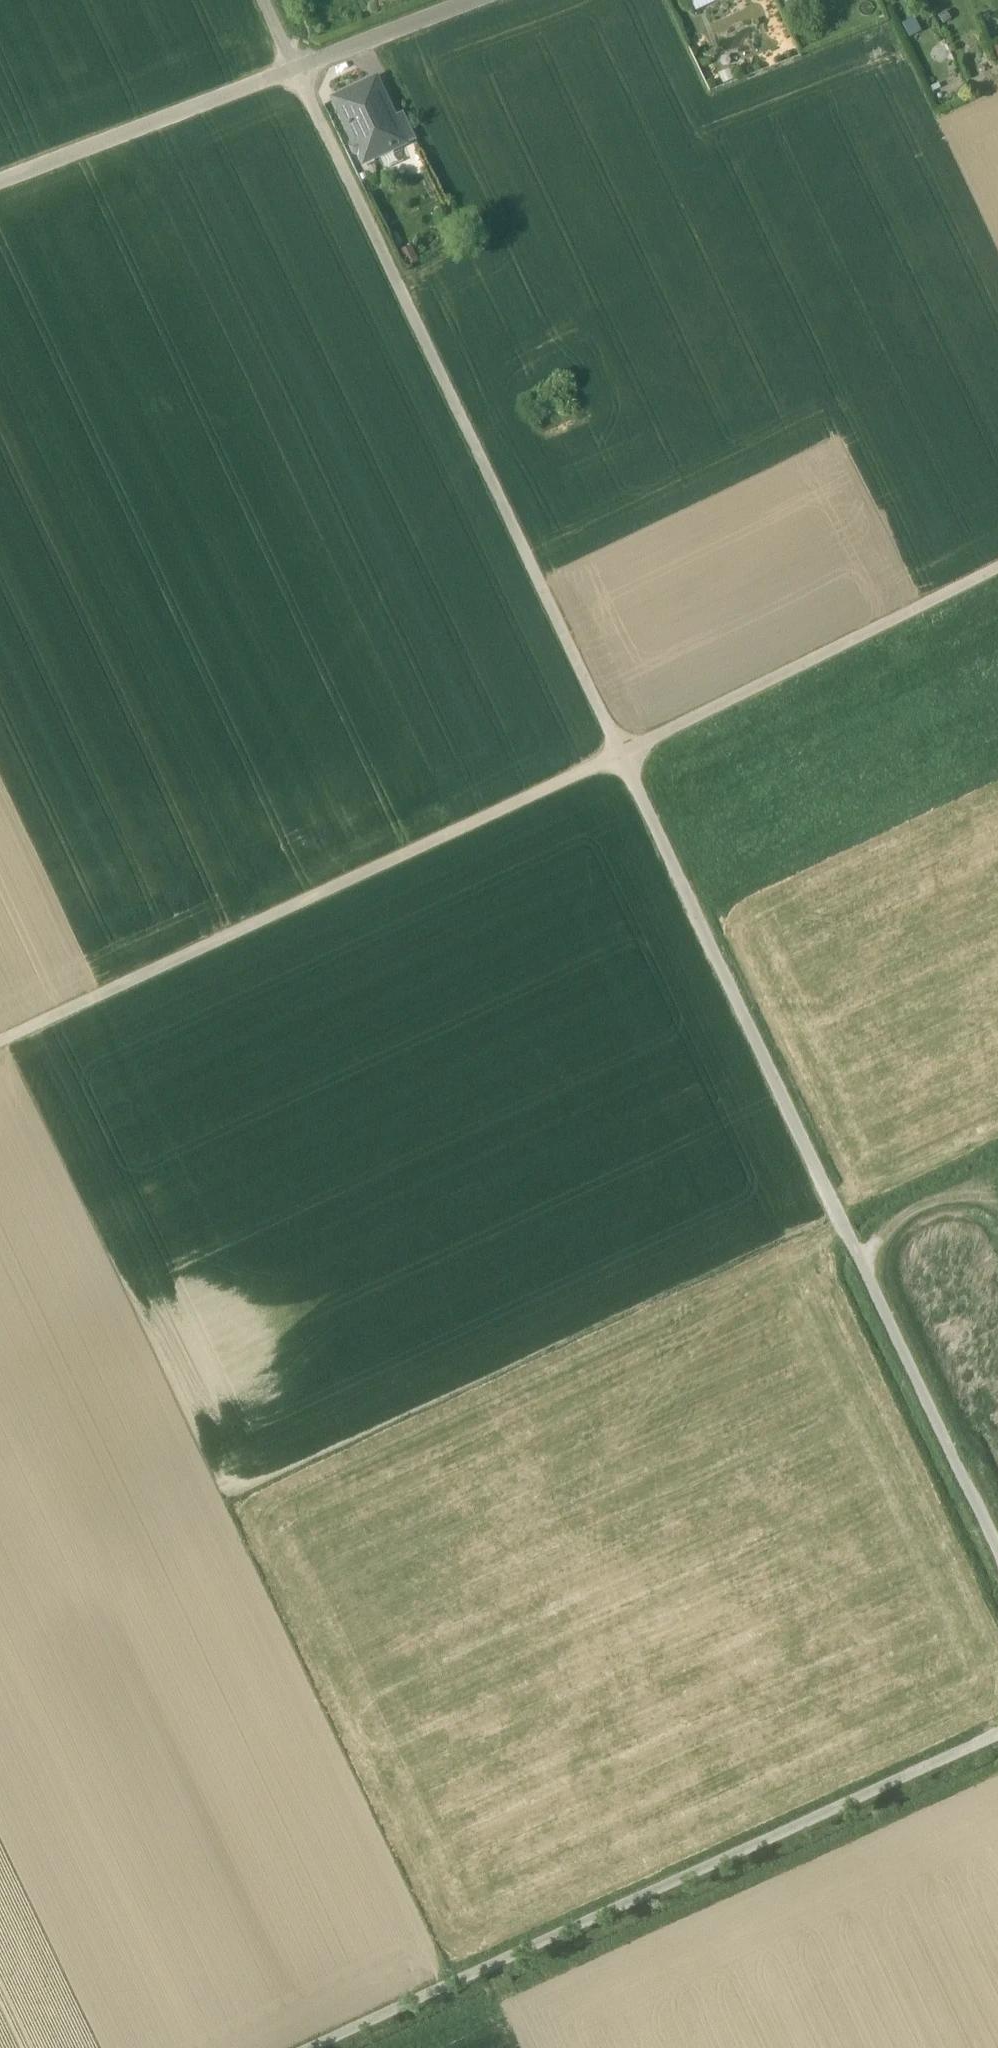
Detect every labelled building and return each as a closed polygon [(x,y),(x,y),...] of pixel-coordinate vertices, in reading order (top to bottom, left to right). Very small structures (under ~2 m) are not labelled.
[(376,81),(336,100),(356,142),(354,146),(357,153),(362,154),(366,162),(404,143),(403,140),(404,140),(394,119),(376,81)] [(416,138),(405,114),(394,119),(404,140),(403,140),(404,143),(416,138)]
